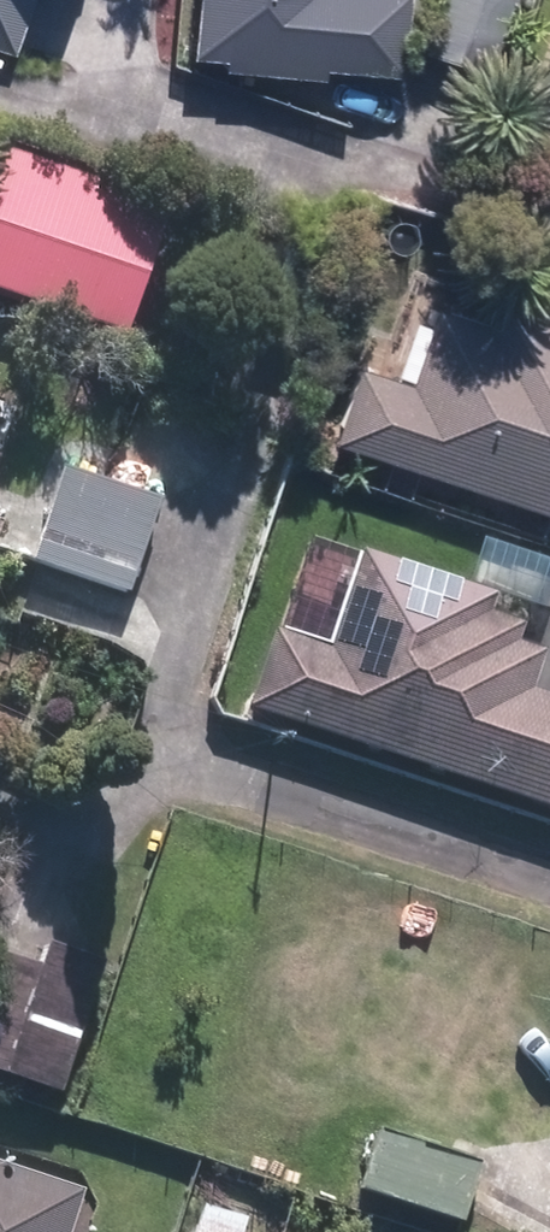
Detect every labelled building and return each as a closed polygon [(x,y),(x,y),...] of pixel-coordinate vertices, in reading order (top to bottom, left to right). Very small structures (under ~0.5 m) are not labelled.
[(23,44),(38,0),(0,0),(0,36),(23,44)] [(416,0),(205,0),(202,45),(226,47),(225,60),(410,74),(416,0)] [(518,0),(449,0),(436,44),(500,62),(518,0)] [(0,156),(0,285),(133,327),(170,208),(0,155),(0,156)] [(549,502),(549,302),(540,330),(439,296),(413,374),(362,357),(337,429),(549,502)] [(167,496),(65,460),(31,554),(133,590),(167,496)] [(419,605),(353,584),(333,644),(277,626),(252,703),(549,800),(549,691),(536,686),(548,648),(518,638),(524,620),(490,609),(496,590),(431,569),(419,605)] [(47,966),(0,950),(0,1065),(65,1087),(109,956),(56,938),(47,966)] [(386,1120),(363,1185),(464,1220),(487,1155),(386,1120)] [(84,1184),(0,1158),(0,1231),(69,1231),(84,1184)] [(298,1191),(216,1167),(197,1231),(286,1231),(298,1191)]
